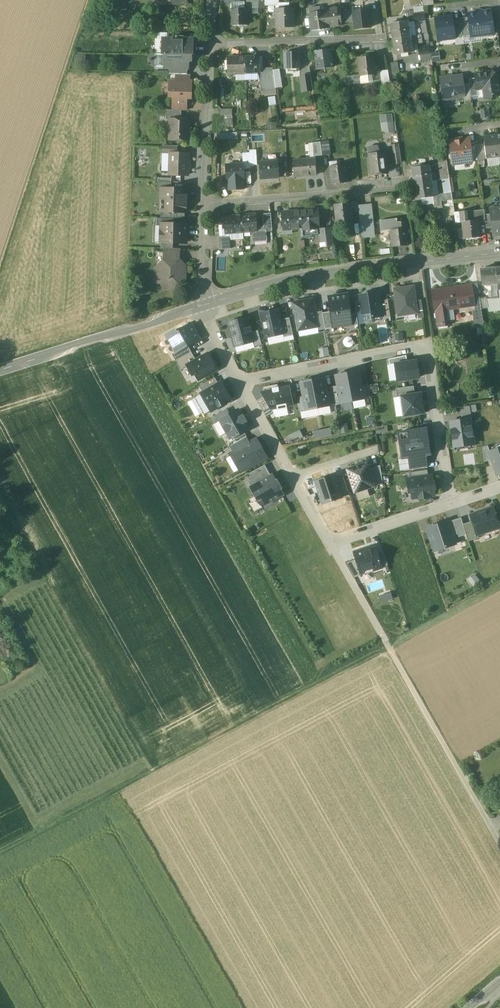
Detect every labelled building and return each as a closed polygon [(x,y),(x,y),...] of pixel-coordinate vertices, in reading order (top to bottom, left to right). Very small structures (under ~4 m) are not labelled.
[(340,7),(329,8),(329,10),(326,11),(328,28),(342,25),(342,22),(341,22),(340,12),(341,12),(340,7)] [(245,8),(232,9),(232,25),(246,25),(246,8),(245,8)] [(293,8),(276,9),(277,28),(293,27),(293,8)] [(361,11),(353,12),(354,21),(355,29),(371,27),(369,10),(361,11)] [(491,10),(468,13),(471,35),(471,37),(494,34),(491,10)] [(318,12),(310,13),(310,15),(312,31),(328,29),(328,28),(326,11),(318,12)] [(414,11),(406,12),(408,21),(408,23),(415,22),(413,14),(414,14),(414,11)] [(353,12),(341,12),(342,22),(354,21),(353,12)] [(414,14),(413,14),(415,22),(421,21),(426,20),(424,12),(414,14)] [(452,16),(435,18),(438,41),(455,39),(453,21),(452,16)] [(469,17),(460,18),(460,20),(461,20),(463,36),(471,35),(469,17)] [(460,20),(453,21),(455,39),(463,38),(463,36),(461,20),(460,20)] [(408,21),(390,23),(393,39),(410,36),(409,29),(408,23),(408,21)] [(410,36),(393,39),(395,55),(413,52),(411,44),(410,36)] [(167,39),(163,39),(163,53),(165,53),(192,54),(193,54),(193,39),(180,39),(167,39)] [(430,46),(419,48),(420,55),(431,53),(430,46)] [(331,50),(315,52),(317,69),(325,68),(333,67),(331,50)] [(299,52),(285,53),(285,69),(300,69),(299,52)] [(192,54),(165,53),(164,68),(170,68),(188,68),(189,68),(189,61),(192,61),(192,54)] [(431,53),(420,55),(421,61),(431,59),(431,53)] [(374,56),(358,58),(360,76),(371,75),(376,74),(374,56)] [(245,57),(227,58),(228,74),(237,74),(246,73),(245,57)] [(259,57),(245,57),(246,73),(260,73),(260,69),(259,57)] [(397,62),(391,63),(392,74),(399,73),(397,62)] [(273,69),(260,69),(260,73),(261,90),(276,90),(275,80),(273,70),(273,69)] [(388,70),(380,72),(382,85),(390,84),(388,70)] [(475,74),(476,78),(477,89),(478,89),(484,89),(485,97),(499,95),(497,76),(498,75),(497,75),(493,72),(492,71),(492,72),(475,74)] [(310,73),(300,74),(302,84),(312,83),(310,73)] [(360,76),(353,76),(354,84),(372,82),(371,75),(360,76)] [(462,76),(440,79),(443,97),(447,96),(447,100),(459,98),(459,96),(465,95),(463,83),(462,76)] [(476,78),(469,79),(472,97),(479,96),(478,89),(477,89),(476,78)] [(177,81),(170,81),(170,96),(176,96),(175,103),(175,104),(186,104),(187,98),(191,98),(192,82),(189,82),(177,81)] [(182,110),(173,110),(167,110),(166,119),(170,120),(170,119),(181,119),(182,110)] [(380,131),(392,131),(392,113),(380,113),(380,131)] [(181,119),(170,119),(170,120),(170,140),(189,141),(190,133),(192,133),(192,128),(190,128),(190,120),(181,119)] [(496,135),(484,136),(487,159),(499,157),(496,135)] [(469,138),(450,141),(453,164),(472,162),(472,161),(470,142),(469,138)] [(329,141),(321,142),(322,155),(331,154),(329,141)] [(476,141),(470,142),(472,161),(478,160),(476,141)] [(321,142),(314,143),(315,156),(322,155),(321,142)] [(399,145),(391,146),(394,164),(402,162),(399,145)] [(177,153),(170,153),(169,174),(188,175),(188,167),(189,167),(190,162),(189,161),(189,154),(177,153)] [(377,155),(369,156),(371,173),(388,172),(386,154),(377,155)] [(250,156),(243,157),(243,164),(244,164),(244,169),(251,168),(251,166),(250,156)] [(316,159),(294,160),(295,176),(317,175),(316,159)] [(278,161),(260,162),(261,179),(280,178),(278,161)] [(447,163),(439,164),(441,179),(442,179),(449,178),(447,163)] [(243,164),(226,165),(227,181),(245,180),(244,169),(244,164),(243,164)] [(338,166),(330,167),(332,184),(348,182),(346,165),(338,166)] [(430,165),(412,168),(414,183),(432,181),(431,173),(430,165)] [(449,178),(442,179),(444,193),(451,192),(449,178)] [(432,181),(414,183),(417,199),(434,197),(434,194),(433,189),(432,181)] [(171,189),(162,188),(162,189),(161,210),(164,210),(164,211),(185,212),(187,212),(188,189),(171,189)] [(444,193),(441,194),(442,201),(453,200),(451,192),(444,193)] [(441,194),(434,194),(434,197),(435,207),(442,206),(442,201),(441,194)] [(358,201),(351,202),(352,212),(359,212),(359,208),(358,201)] [(351,202),(335,204),(337,222),(353,220),(352,212),(351,202)] [(366,207),(359,208),(359,212),(360,223),(368,223),(366,207)] [(490,209),(491,214),(492,228),(493,236),(499,235),(499,208),(490,209)] [(185,212),(164,211),(164,210),(161,210),(161,218),(174,218),(185,219),(185,212)] [(318,210),(300,211),(302,228),(319,227),(320,227),(318,210)] [(484,210),(472,211),(473,220),(478,220),(479,222),(486,222),(485,215),(484,210)] [(300,211),(282,212),(283,230),(301,228),(302,228),(300,211)] [(271,213),(263,214),(264,230),(266,230),(267,232),(273,231),(271,213)] [(256,214),(242,215),(243,232),(253,231),(258,231),(256,214)] [(242,215),(224,217),(225,233),(243,232),(242,215)] [(473,220),(468,221),(467,215),(460,216),(461,222),(462,222),(464,239),(480,237),(479,222),(478,220),(473,220)] [(161,218),(157,218),(157,226),(162,226),(162,224),(174,224),(174,218),(161,218)] [(397,219),(386,220),(381,220),(383,231),(390,230),(393,247),(409,245),(407,234),(410,234),(409,230),(407,230),(406,221),(398,222),(397,219)] [(368,223),(360,223),(362,237),(373,236),(372,222),(368,223)] [(174,224),(162,224),(162,226),(161,242),(173,242),(186,243),(187,225),(174,224)] [(302,228),(301,228),(302,238),(312,237),(314,235),(320,234),(319,229),(319,227),(302,228)] [(331,227),(319,229),(320,234),(321,243),(333,241),(331,227)] [(264,230),(258,231),(253,231),(254,241),(267,240),(267,232),(266,230),(264,230)] [(243,232),(225,233),(226,236),(230,236),(230,240),(244,239),(243,232)] [(226,236),(218,236),(220,250),(231,249),(230,240),(230,236),(226,236)] [(173,248),(165,248),(165,261),(176,261),(179,260),(179,249),(173,248)] [(176,261),(165,261),(155,270),(158,273),(157,282),(162,283),(164,289),(185,282),(185,267),(176,261)] [(496,268),(481,269),(482,285),(491,284),(497,284),(496,268)] [(486,297),(488,308),(499,307),(499,284),(497,284),(498,298),(491,299),(491,296),(486,297)] [(472,286),(439,291),(438,289),(432,290),(435,312),(436,312),(446,311),(475,306),(474,304),(475,304),(473,294),(472,286)] [(395,290),(399,315),(418,312),(416,301),(414,287),(395,290)] [(380,291),(360,293),(361,300),(355,301),(356,312),(362,311),(363,314),(372,313),(373,317),(383,316),(381,300),(380,291)] [(479,293),(473,294),(475,304),(474,304),(475,306),(475,311),(482,310),(482,309),(480,298),(479,293)] [(348,294),(328,297),(330,309),(333,324),(352,321),(351,313),(348,294)] [(313,299),(294,302),(299,329),(318,326),(315,312),(313,299)] [(389,299),(381,300),(383,316),(384,318),(391,317),(389,299)] [(422,300),(416,301),(418,312),(419,319),(424,318),(422,300)] [(280,309),(262,313),(266,337),(283,333),(283,332),(284,331),(281,319),(280,309)] [(330,309),(322,311),(325,328),(333,327),(333,324),(330,309)] [(475,311),(473,311),(475,328),(484,327),(482,310),(475,311)] [(322,311),(315,312),(318,326),(318,329),(325,328),(322,311)] [(446,311),(436,312),(438,327),(448,326),(446,311)] [(290,317),(281,319),(284,331),(283,332),(284,337),(293,335),(290,317)] [(233,337),(235,347),(254,342),(251,332),(247,318),(229,323),(233,337)] [(166,335),(175,353),(188,346),(200,339),(191,324),(177,332),(176,329),(166,335)] [(254,342),(255,347),(262,345),(258,331),(251,332),(254,342)] [(233,337),(225,340),(231,353),(237,351),(235,347),(233,337)] [(172,354),(176,361),(192,352),(188,346),(175,353),(172,354)] [(327,346),(317,348),(319,357),(328,355),(327,346)] [(196,361),(192,352),(176,361),(181,370),(188,366),(196,361)] [(196,361),(188,366),(197,381),(198,380),(217,369),(208,354),(196,361)] [(408,363),(407,356),(388,360),(389,366),(396,365),(408,363)] [(408,363),(396,365),(398,381),(419,378),(417,361),(408,363)] [(353,401),(365,399),(362,386),(360,372),(348,374),(353,401)] [(336,376),(338,387),(342,403),(353,401),(348,374),(336,376)] [(218,384),(214,378),(199,387),(203,393),(218,385),(218,384)] [(318,407),(330,405),(327,393),(324,378),(313,380),(318,407)] [(301,382),(304,398),(306,410),(318,407),(313,380),(301,382)] [(221,383),(202,394),(211,410),(231,399),(221,383)] [(273,390),(262,392),(265,397),(272,409),(278,408),(278,410),(287,408),(287,406),(293,405),(290,387),(279,389),(279,388),(273,389),(273,390)] [(335,404),(342,403),(338,387),(332,388),(333,392),(335,404)] [(414,387),(396,389),(397,397),(401,397),(400,395),(415,393),(414,387)] [(333,392),(327,393),(330,405),(335,404),(333,392)] [(415,393),(400,395),(401,397),(403,415),(425,412),(421,392),(415,393)] [(265,397),(257,401),(266,417),(274,413),(272,409),(265,397)] [(300,411),(306,410),(304,398),(298,399),(300,411)] [(239,410),(220,421),(231,439),(234,437),(244,431),(249,429),(245,422),(247,421),(243,415),(242,416),(239,410)] [(471,418),(451,421),(454,447),(474,444),(471,418)] [(314,438),(331,434),(329,426),(313,430),(314,438)] [(286,435),(290,442),(302,436),(299,429),(286,435)] [(408,458),(426,455),(431,454),(427,429),(399,433),(403,459),(408,458)] [(244,431),(234,437),(237,443),(247,437),(244,431)] [(235,452),(250,444),(247,437),(237,443),(231,446),(235,452)] [(235,452),(231,454),(241,472),(267,457),(257,440),(250,444),(235,452)] [(488,446),(483,448),(485,463),(492,460),(489,451),(488,446)] [(489,451),(492,460),(497,475),(499,474),(499,448),(489,451)] [(426,455),(408,458),(410,468),(428,466),(426,455)] [(367,463),(347,470),(356,493),(375,486),(369,469),(367,463)] [(247,480),(251,487),(272,476),(265,464),(250,473),(252,477),(247,480)] [(379,466),(369,469),(375,486),(385,483),(379,466)] [(428,470),(410,472),(411,479),(429,476),(428,470)] [(322,504),(342,498),(342,496),(336,480),(335,474),(314,481),(322,504)] [(272,476),(251,487),(258,499),(261,497),(265,504),(283,494),(273,475),(272,476)] [(411,479),(407,479),(409,492),(412,492),(413,499),(420,498),(420,499),(429,498),(429,496),(435,496),(434,489),(435,489),(434,482),(433,482),(432,476),(429,476),(411,479)] [(344,477),(336,480),(342,496),(349,493),(344,477)] [(470,515),(472,521),(476,535),(499,527),(499,526),(493,507),(470,515)] [(461,517),(448,521),(453,538),(466,534),(463,524),(461,517)] [(453,538),(448,521),(428,528),(435,551),(456,545),(453,538)] [(476,535),(472,521),(463,524),(466,534),(468,540),(477,537),(476,535)] [(376,547),(354,554),(356,560),(360,573),(373,569),(374,571),(382,568),(382,567),(379,555),(376,547)] [(379,555),(382,567),(388,565),(384,554),(379,555)] [(360,573),(356,560),(346,563),(354,578),(360,575),(360,573)]
